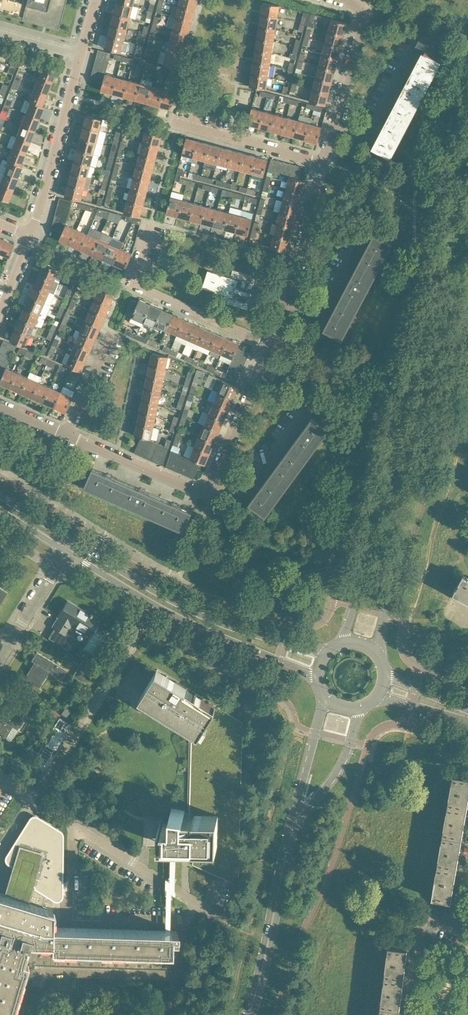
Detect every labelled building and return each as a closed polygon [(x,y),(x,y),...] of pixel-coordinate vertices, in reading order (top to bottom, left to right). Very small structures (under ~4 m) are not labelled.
[(46,25),(53,26),(55,27),(56,27),(57,27),(58,28),(58,27),(65,0),(0,0),(0,12),(1,12),(5,13),(7,14),(8,14),(11,15),(14,16),(20,17),(25,19),(26,19),(32,21),(35,21),(36,22),(38,22),(39,22),(41,23),(44,24),(46,25)] [(198,0),(180,0),(179,5),(195,10),(198,0)] [(117,1),(114,13),(130,17),(133,5),(117,1)] [(280,5),(263,2),(261,14),(278,17),(280,5)] [(176,17),(192,21),(195,10),(179,5),(176,17)] [(114,13),(111,24),(127,29),(130,17),(114,13)] [(261,14),(259,26),(276,29),(278,17),(261,14)] [(173,29),(189,33),(192,21),(176,17),(170,15),(167,27),(173,29)] [(328,30),(344,35),(348,23),(331,19),(328,30)] [(127,29),(111,24),(107,36),(124,40),(127,29)] [(276,29),(259,26),(257,38),(274,41),(276,29)] [(186,45),(189,33),(173,29),(170,40),(186,45)] [(341,46),(344,35),(328,30),(325,42),(341,46)] [(415,47),(422,51),(423,52),(423,51),(436,58),(442,47),(438,45),(439,43),(422,34),(415,47)] [(124,40),(107,36),(104,48),(121,52),(124,40)] [(257,38),(255,50),(272,53),(274,41),(257,38)] [(166,52),(183,56),(186,45),(170,40),(166,52)] [(322,54),(338,58),(341,46),(325,42),(322,54)] [(138,44),(135,56),(141,57),(144,46),(138,44)] [(98,49),(97,55),(109,59),(111,53),(98,49)] [(272,53),(255,50),(253,62),(270,65),(272,53)] [(406,83),(424,93),(441,61),(436,58),(423,51),(423,52),(422,51),(422,52),(415,64),(412,70),(406,83)] [(180,68),(183,56),(166,52),(163,64),(180,68)] [(335,70),(338,58),(322,54),(319,65),(335,70)] [(109,59),(97,55),(95,62),(108,65),(109,59)] [(23,57),(20,63),(26,66),(28,59),(23,57)] [(12,60),(9,66),(15,68),(18,62),(12,60)] [(95,62),(93,68),(106,71),(108,65),(95,62)] [(253,62),(251,74),(268,77),(270,65),(253,62)] [(51,82),(56,70),(42,65),(38,76),(51,82)] [(316,77),(332,81),(335,70),(319,65),(316,77)] [(13,74),(15,68),(9,66),(7,72),(13,74)] [(106,71),(93,68),(92,74),(104,77),(105,74),(106,71)] [(92,74),(90,80),(102,83),(104,77),(92,74)] [(104,77),(102,83),(101,90),(112,93),(117,77),(105,74),(104,77)] [(268,77),(251,74),(249,86),(266,89),(268,77)] [(16,75),(13,81),(19,83),(21,77),(16,75)] [(46,94),(51,82),(38,76),(33,88),(46,94)] [(117,77),(112,93),(124,96),(129,80),(117,77)] [(312,89),(329,93),(332,81),(316,77),(312,89)] [(129,80),(124,96),(136,99),(140,83),(129,80)] [(140,83),(136,99),(148,102),(152,86),(153,82),(147,80),(146,85),(140,83)] [(0,89),(6,92),(8,85),(3,83),(0,89)] [(389,115),(407,125),(424,93),(406,83),(399,96),(395,102),(396,102),(389,115)] [(152,86),(148,102),(159,106),(164,89),(152,86)] [(30,101),(41,105),(46,94),(33,88),(28,100),(30,101)] [(164,89),(159,106),(171,109),(175,92),(164,89)] [(326,105),(329,93),(312,89),(309,100),(326,105)] [(6,98),(4,104),(10,107),(12,100),(6,98)] [(43,106),(41,105),(30,101),(26,113),(39,118),(39,116),(43,106)] [(4,104),(1,111),(7,113),(10,107),(4,104)] [(249,116),(247,124),(259,127),(263,111),(252,108),(249,116)] [(259,127),(271,130),(275,114),(263,111),(259,127)] [(34,130),(39,118),(26,113),(24,116),(21,124),(34,130)] [(87,114),(84,126),(106,132),(109,120),(87,114)] [(282,133),(287,117),(283,116),(275,114),(271,130),(282,133)] [(379,134),(372,146),(372,147),(391,157),(407,125),(389,115),(382,128),(379,134)] [(294,136),(298,120),(287,117),(282,133),(294,136)] [(294,136),(306,139),(310,123),(298,120),(294,136)] [(318,143),(322,126),(310,123),(306,139),(318,143)] [(34,130),(21,124),(16,136),(29,141),(34,130)] [(84,126),(80,138),(97,142),(102,144),(106,132),(84,126)] [(143,142),(159,146),(162,135),(146,130),(143,142)] [(29,141),(16,136),(12,134),(7,146),(11,148),(25,153),(29,141)] [(182,154),(194,157),(198,141),(186,137),(182,154)] [(80,138),(77,149),(94,154),(97,142),(80,138)] [(210,144),(198,141),(194,157),(205,160),(210,144)] [(143,142),(140,154),(156,158),(159,146),(143,142)] [(205,160),(217,163),(221,147),(210,144),(205,160)] [(217,163),(229,166),(233,150),(221,147),(217,163)] [(25,153),(11,148),(7,159),(20,165),(25,153)] [(91,165),(94,154),(77,149),(74,161),(91,165)] [(229,166),(240,169),(245,153),(233,150),(229,166)] [(256,156),(245,153),(240,169),(252,172),(256,156)] [(156,158),(140,154),(136,165),(153,170),(156,158)] [(252,172),(264,176),(268,159),(256,156),(252,172)] [(0,164),(0,171),(4,172),(17,178),(22,166),(20,165),(7,159),(3,158),(0,164)] [(271,158),(268,171),(272,172),(275,173),(278,160),(271,158)] [(278,160),(275,173),(281,174),(284,162),(278,160)] [(74,161),(71,172),(87,177),(91,165),(74,161)] [(284,162),(281,174),(287,176),(290,163),(284,162)] [(290,163),(287,176),(289,177),(289,176),(292,177),(296,165),(290,163)] [(136,165),(133,177),(150,181),(153,170),(136,165)] [(296,165),(292,177),(299,179),(302,167),(296,165)] [(17,178),(4,172),(0,182),(0,184),(12,189),(17,178)] [(71,172),(68,184),(84,188),(89,190),(92,178),(87,177),(71,172)] [(299,179),(292,177),(289,176),(289,177),(286,188),(302,193),(305,181),(299,179)] [(147,193),(150,181),(133,177),(130,188),(147,193)] [(0,184),(0,198),(8,201),(12,189),(0,184)] [(81,200),(84,188),(68,184),(65,196),(81,200)] [(130,188),(127,200),(143,204),(147,193),(130,188)] [(299,204),(302,193),(286,188),(283,200),(299,204)] [(60,197),(58,204),(71,207),(72,201),(73,201),(60,197)] [(166,213),(178,216),(182,200),(170,197),(166,213)] [(127,200),(124,212),(140,216),(143,204),(127,200)] [(194,203),(182,200),(178,216),(190,219),(194,203)] [(283,200),(280,211),(296,216),(299,204),(283,200)] [(190,219),(201,222),(206,206),(194,203),(190,219)] [(58,204),(56,210),(69,213),(71,207),(58,204)] [(201,222),(213,225),(217,209),(206,206),(201,222)] [(229,212),(225,229),(236,232),(242,210),(230,206),(229,212)] [(213,225),(225,229),(229,212),(217,209),(213,225)] [(242,210),(236,232),(248,235),(254,212),(242,209),(242,210)] [(56,210),(55,216),(68,220),(69,213),(56,210)] [(109,216),(108,218),(118,223),(122,214),(110,211),(109,216)] [(280,211),(277,223),(293,227),(296,216),(280,211)] [(53,222),(65,226),(66,224),(68,220),(55,216),(53,222)] [(62,233),(65,226),(53,222),(51,228),(62,233)] [(277,223),(274,235),(290,239),(293,227),(277,223)] [(59,239),(70,244),(77,229),(66,224),(65,226),(62,233),(59,239)] [(88,234),(77,229),(70,244),(81,249),(88,234)] [(357,265),(376,275),(393,242),(374,233),(373,233),(374,233),(367,246),(364,252),(357,265)] [(88,234),(81,249),(92,254),(99,238),(88,234)] [(287,251),(290,239),(274,235),(270,247),(287,251)] [(110,243),(103,259),(114,264),(121,248),(124,242),(113,237),(110,243)] [(92,254),(103,259),(110,243),(99,238),(92,254)] [(2,239),(0,243),(0,253),(8,257),(14,243),(2,239)] [(132,253),(121,248),(114,264),(125,269),(132,253)] [(44,262),(39,273),(54,280),(59,269),(44,262)] [(359,307),(376,275),(357,265),(350,278),(347,284),(340,297),(359,307)] [(208,270),(206,276),(203,287),(225,294),(223,301),(247,309),(249,302),(253,303),(259,286),(255,285),(257,277),(233,269),(231,276),(229,277),(208,270)] [(39,273),(34,284),(54,293),(59,282),(54,280),(39,273)] [(34,284),(29,295),(50,305),(55,293),(54,293),(34,284)] [(95,298),(110,305),(115,294),(100,287),(95,298)] [(29,295),(25,306),(40,313),(46,316),(51,305),(50,305),(29,295)] [(330,316),(324,328),(323,329),(342,339),(359,307),(340,297),(334,310),(333,310),(330,316)] [(90,309),(106,316),(110,305),(95,298),(90,309)] [(139,299),(132,316),(143,321),(150,304),(139,299)] [(150,304),(143,321),(150,324),(149,326),(150,330),(152,331),(154,326),(162,309),(150,304)] [(20,318),(35,324),(40,313),(25,306),(20,318)] [(85,320),(101,327),(106,316),(90,309),(85,320)] [(162,309),(154,326),(159,328),(160,327),(166,329),(173,314),(166,311),(162,309)] [(173,314),(166,329),(177,334),(184,319),(173,314)] [(80,331),(96,338),(101,327),(85,320),(78,317),(75,322),(83,325),(80,331)] [(15,329),(30,335),(35,324),(20,318),(15,329)] [(195,323),(184,319),(177,334),(188,339),(195,323)] [(206,328),(195,323),(188,339),(199,344),(206,328)] [(206,328),(199,344),(210,349),(217,333),(206,328)] [(15,329),(10,340),(25,347),(30,335),(15,329)] [(76,342),(91,349),(96,338),(80,331),(76,342)] [(137,334),(136,338),(144,342),(147,343),(149,338),(151,335),(147,333),(145,338),(137,334)] [(217,333),(210,349),(221,353),(228,338),(217,333)] [(221,353),(219,359),(230,364),(232,359),(235,354),(237,348),(240,343),(228,338),(221,353)] [(4,340),(1,346),(13,351),(16,346),(4,340)] [(71,353),(86,360),(91,349),(76,342),(71,353)] [(0,349),(0,353),(11,357),(13,351),(1,346),(0,349)] [(235,354),(247,359),(249,353),(237,348),(235,354)] [(152,352),(149,364),(166,368),(168,356),(152,352)] [(8,363),(11,357),(0,353),(0,360),(8,363)] [(86,360),(71,353),(66,364),(81,371),(86,360)] [(235,354),(232,359),(244,365),(247,359),(235,354)] [(244,365),(232,359),(230,364),(230,365),(242,371),(244,365)] [(5,369),(6,367),(8,363),(0,360),(0,367),(5,369)] [(47,365),(44,370),(48,372),(50,366),(54,368),(56,363),(49,360),(47,365)] [(163,380),(166,368),(149,364),(147,376),(163,380)] [(60,365),(56,372),(61,374),(62,371),(69,374),(71,370),(60,365)] [(242,371),(230,365),(227,371),(239,376),(242,371)] [(6,367),(5,369),(3,375),(0,381),(0,383),(10,387),(17,372),(6,367)] [(197,368),(193,381),(198,383),(201,384),(205,372),(197,368)] [(224,377),(236,382),(239,376),(227,371),(224,377)] [(10,387),(21,392),(28,377),(17,372),(10,387)] [(161,392),(163,380),(147,376),(144,388),(161,392)] [(21,392),(32,397),(39,382),(28,377),(21,392)] [(212,388),(219,391),(234,398),(239,387),(217,377),(212,388)] [(32,397),(44,402),(50,387),(39,382),(32,397)] [(44,402),(55,407),(61,391),(50,387),(44,402)] [(158,403),(161,392),(144,388),(142,399),(158,403)] [(55,407),(66,412),(72,396),(61,391),(55,407)] [(229,409),(234,398),(219,391),(214,402),(229,409)] [(142,399),(140,411),(156,415),(158,403),(142,399)] [(214,402),(209,413),(224,420),(229,409),(214,402)] [(140,411),(137,423),(153,427),(156,415),(140,411)] [(204,424),(219,431),(224,420),(209,413),(204,424)] [(291,445),(308,457),(330,428),(313,415),(312,416),(304,428),(304,427),(300,433),(291,445)] [(151,439),(153,427),(137,423),(135,435),(141,436),(147,438),(151,439)] [(215,442),(219,431),(204,424),(199,435),(215,442)] [(210,453),(215,442),(199,435),(195,446),(210,453)] [(141,436),(134,453),(140,455),(147,438),(141,436)] [(147,438),(140,455),(146,458),(153,441),(151,440),(151,439),(147,438)] [(175,438),(171,450),(179,453),(180,448),(177,447),(180,440),(175,438)] [(153,441),(146,458),(151,460),(158,444),(153,441)] [(158,444),(151,460),(157,463),(164,446),(158,444)] [(189,444),(184,455),(190,458),(195,460),(200,462),(205,464),(210,453),(195,446),(189,444)] [(287,486),(308,457),(291,445),(283,457),(283,456),(279,462),(270,474),(287,486)] [(164,446),(157,463),(163,465),(169,448),(164,446)] [(171,450),(166,467),(171,469),(179,453),(171,450)] [(171,469),(177,471),(184,455),(179,453),(171,469)] [(184,455),(177,471),(182,474),(190,458),(184,455)] [(182,474),(188,476),(195,460),(190,458),(182,474)] [(188,476),(193,479),(200,462),(195,460),(188,476)] [(117,501),(125,483),(112,477),(113,476),(106,473),(106,474),(93,469),(93,467),(84,487),(117,501)] [(257,491),(249,502),(248,503),(266,515),(287,486),(270,474),(261,486),(261,485),(257,491)] [(117,501),(150,516),(158,497),(145,491),(145,490),(139,488),(139,489),(125,483),(117,501)] [(158,497),(150,516),(184,530),(192,511),(191,510),(191,512),(178,506),(178,505),(172,502),(172,503),(158,497)] [(463,574),(453,593),(467,601),(467,577),(463,574)] [(89,614),(67,601),(58,616),(59,616),(53,626),(55,627),(49,637),(68,649),(74,638),(66,633),(66,632),(71,624),(89,635),(99,619),(91,614),(92,613),(90,612),(89,614)] [(67,670),(37,651),(32,659),(36,662),(26,679),(24,678),(29,681),(29,682),(31,684),(32,683),(41,689),(53,672),(62,677),(67,670)] [(82,681),(90,668),(82,663),(73,676),(82,681)] [(196,693),(157,669),(153,675),(140,696),(150,702),(148,705),(146,705),(191,734),(190,808),(189,811),(190,811),(190,813),(184,813),(183,811),(185,811),(185,810),(174,809),(171,808),(171,813),(172,813),(171,823),(161,823),(161,822),(159,822),(159,843),(171,843),(170,848),(176,848),(177,843),(194,843),(193,864),(238,883),(243,722),(196,693)] [(6,738),(13,726),(21,731),(25,733),(34,720),(29,717),(6,702),(1,710),(3,711),(0,715),(0,734),(6,738)] [(31,702),(25,712),(31,716),(37,705),(31,702)] [(42,721),(51,726),(52,727),(58,718),(48,711),(42,721)] [(54,726),(32,761),(33,760),(45,767),(53,754),(51,753),(54,748),(56,749),(62,739),(64,741),(68,734),(66,733),(54,726)] [(467,807),(467,800),(467,776),(453,773),(448,804),(467,807)] [(442,835),(461,838),(467,807),(448,804),(442,835)] [(30,963),(35,964),(37,965),(170,969),(171,940),(176,940),(176,934),(176,930),(171,930),(169,930),(165,930),(51,926),(52,908),(47,907),(42,906),(46,893),(54,898),(55,899),(56,899),(57,899),(58,899),(59,898),(60,898),(60,897),(61,896),(61,895),(61,894),(61,858),(61,854),(61,853),(62,835),(61,834),(61,833),(60,832),(60,831),(37,817),(36,817),(35,817),(34,816),(33,816),(33,817),(32,817),(31,817),(31,818),(30,819),(7,855),(8,856),(24,860),(24,862),(21,870),(19,879),(18,878),(17,879),(16,879),(15,879),(15,880),(14,880),(14,881),(14,882),(14,883),(14,884),(15,884),(15,885),(16,885),(17,886),(13,897),(0,893),(0,1014),(14,1014),(30,963)] [(437,866),(456,869),(461,838),(442,835),(437,866)] [(438,898),(446,900),(446,899),(451,900),(452,892),(456,869),(437,866),(432,897),(438,898)] [(446,899),(446,900),(444,908),(444,911),(450,912),(452,900),(451,900),(446,899)] [(452,900),(450,912),(456,913),(458,901),(452,900)] [(458,901),(456,913),(462,914),(464,902),(458,901)] [(404,978),(408,947),(389,944),(384,976),(404,978)] [(399,1009),(404,978),(384,976),(380,1007),(399,1009)] [(399,1009),(380,1007),(379,1014),(399,1014),(399,1009)]
